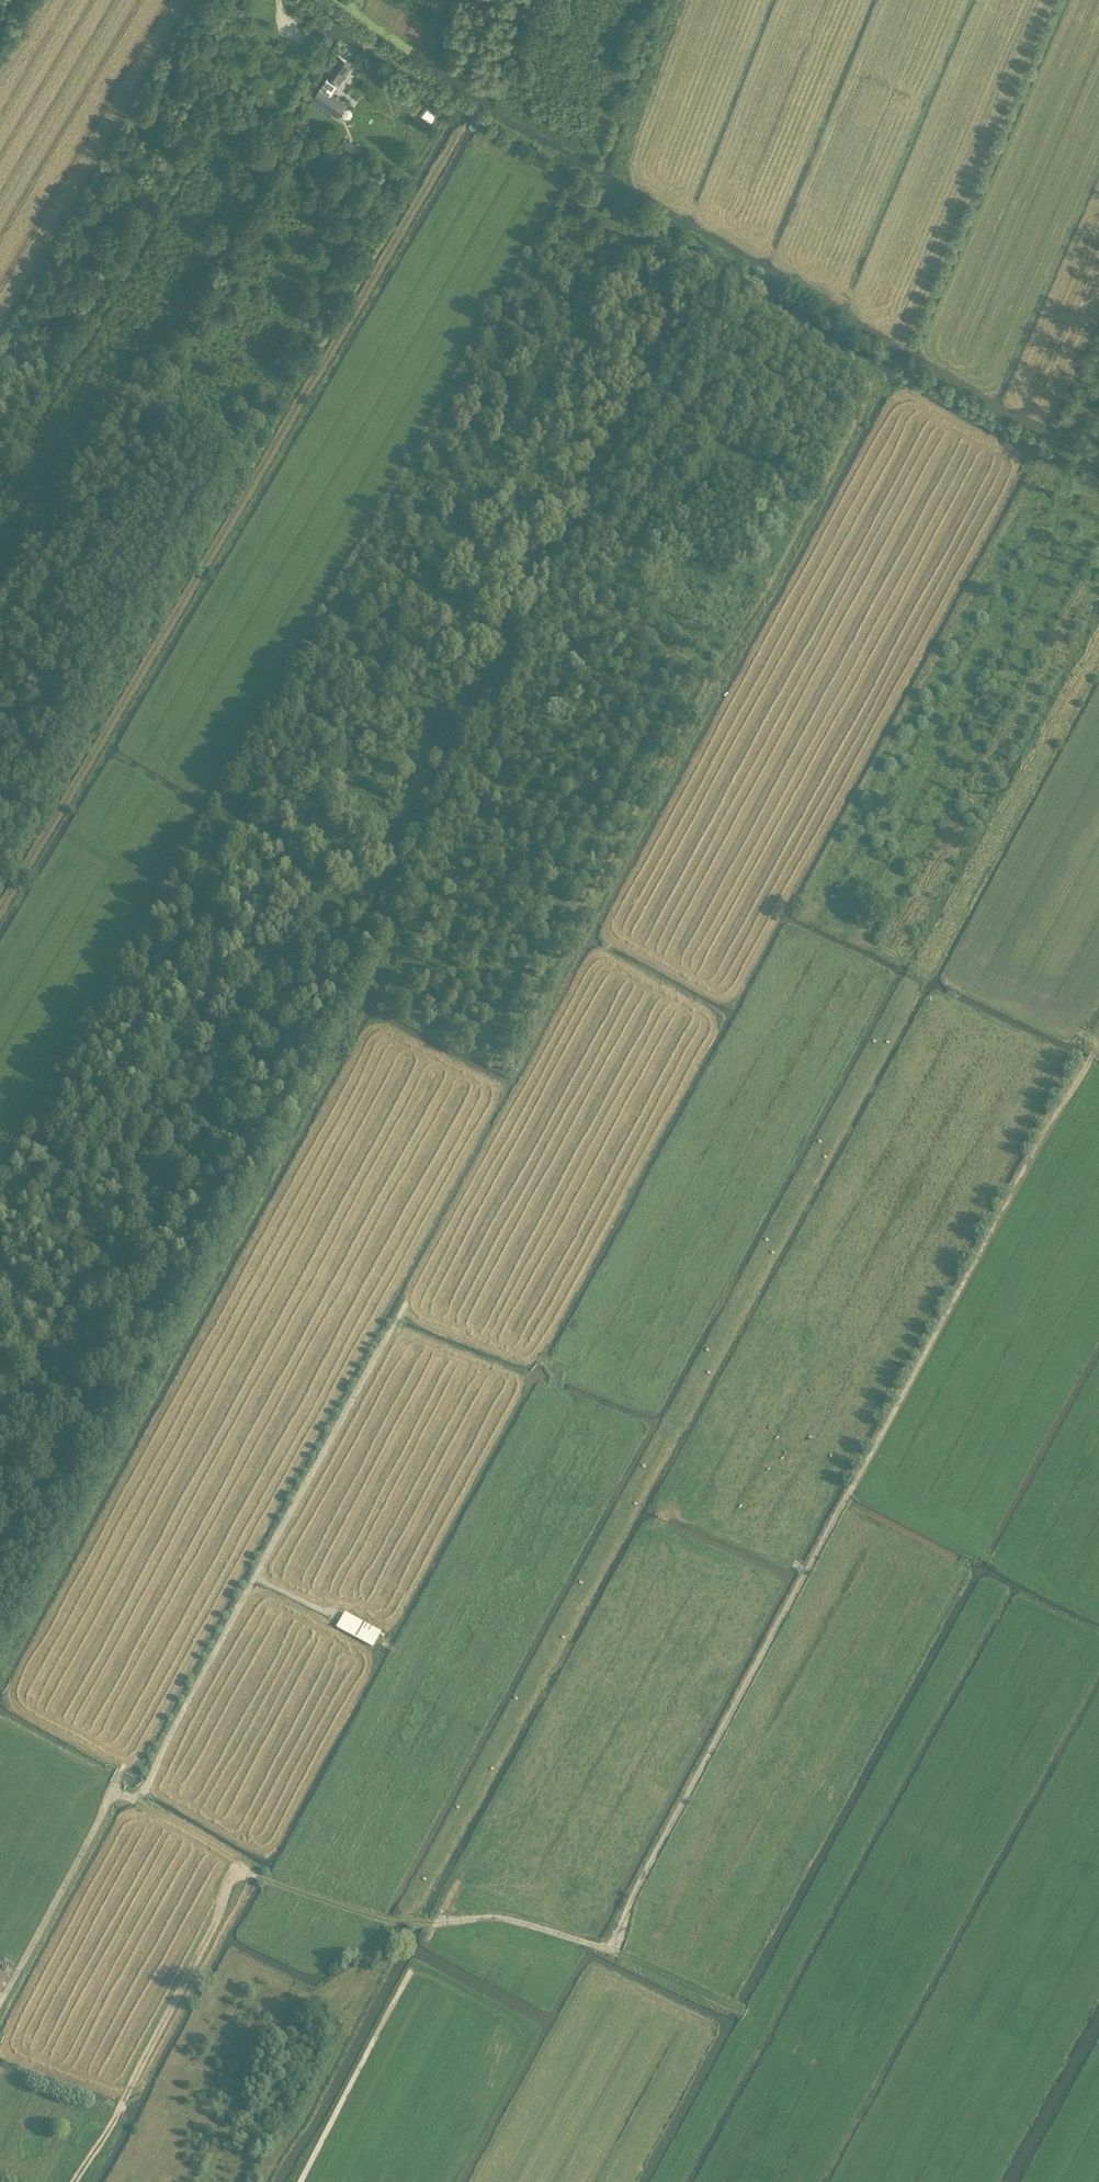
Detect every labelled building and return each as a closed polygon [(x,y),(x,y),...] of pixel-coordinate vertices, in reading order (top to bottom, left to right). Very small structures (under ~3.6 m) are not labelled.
[(339,84),(352,64),(338,55),(324,74),(327,76),(319,87),(318,86),(310,98),(308,101),(325,113),(327,110),(335,117),(344,105),(330,95),(336,87),(335,86),(338,83),(339,84)] [(346,147),(349,141),(343,138),(340,144),(346,147)] [(349,140),(345,148),(358,155),(363,147),(349,140)] [(374,1646),(383,1630),(345,1612),(337,1628),(374,1646)]
